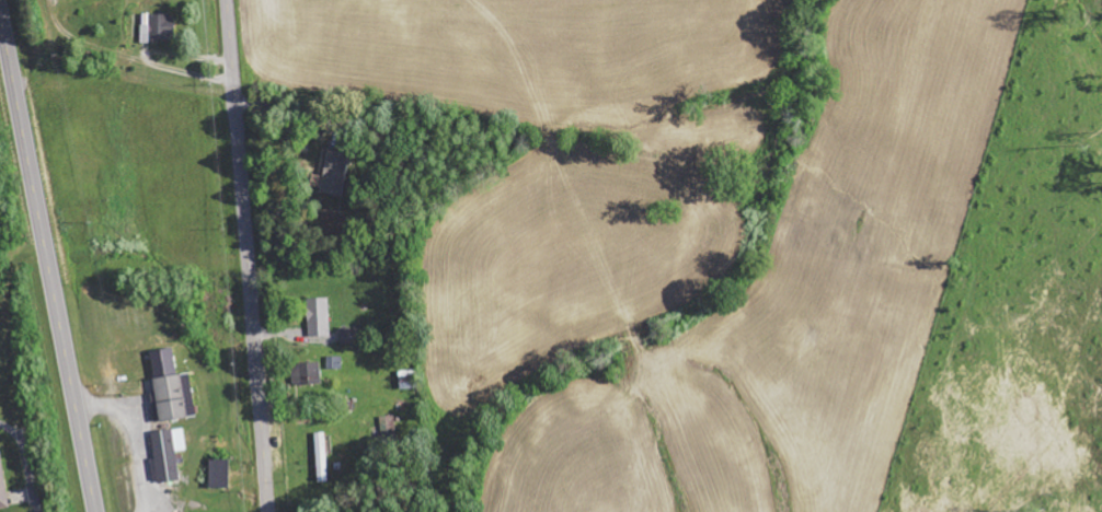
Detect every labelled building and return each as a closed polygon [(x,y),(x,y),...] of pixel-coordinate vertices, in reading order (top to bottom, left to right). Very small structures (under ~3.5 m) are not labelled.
[(142,15),(142,41),(175,41),(176,15),(142,15)] [(343,197),(351,155),(328,150),(320,193),(343,197)] [(310,336),(331,335),(329,297),(309,297),(310,336)] [(342,343),(361,344),(361,328),(342,327),(342,343)] [(188,417),(184,386),(192,385),(190,372),(177,374),(174,347),(151,350),(155,380),(147,381),(151,408),(155,407),(157,421),(188,417)] [(326,357),(326,369),(343,369),(343,356),(326,357)] [(320,360),(293,364),(296,386),(323,382),(320,360)] [(183,479),(179,452),(187,451),(184,427),(151,432),(155,459),(152,459),(156,483),(183,479)] [(326,432),(316,433),(318,482),(328,481),(326,432)] [(2,451),(0,451),(0,509),(9,508),(2,451)] [(230,487),(230,459),(211,459),(210,487),(230,487)]
